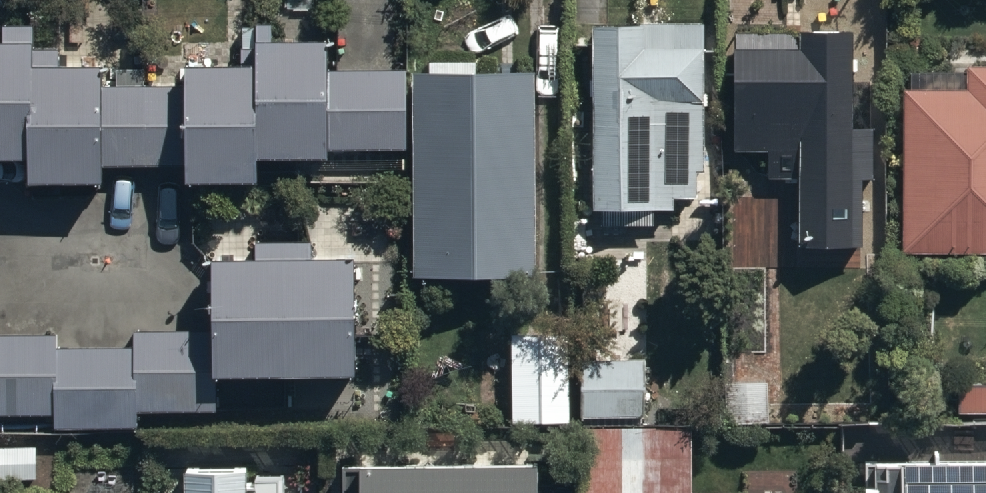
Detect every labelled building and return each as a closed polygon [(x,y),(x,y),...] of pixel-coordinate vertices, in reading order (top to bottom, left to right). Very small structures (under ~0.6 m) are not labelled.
[(702,22),(591,23),(592,207),(674,206),(674,193),(703,193),(702,22)] [(26,150),(26,176),(101,176),(101,165),(181,165),(181,178),(254,178),(254,151),(405,151),(405,65),(330,65),(330,30),(254,30),(253,59),(182,59),(182,83),(100,82),(100,58),(59,57),(59,44),(33,44),(33,24),(4,24),(4,36),(0,36),(0,150),(26,150)] [(849,29),(734,29),(733,148),(767,148),(767,176),(796,176),(796,246),(861,246),(862,176),(871,176),(872,126),(849,126),(849,29)] [(900,84),(901,250),(985,250),(985,62),(965,62),(965,84),(900,84)] [(531,269),(531,67),(411,67),(411,269),(531,269)] [(136,417),(136,408),(286,407),(286,370),(356,369),(354,248),(207,250),(208,326),(133,327),(133,346),(55,347),(55,332),(0,332),(0,418),(136,417)] [(566,331),(510,331),(510,419),(567,418),(566,331)] [(644,355),(582,355),(582,413),(644,413),(644,355)] [(769,417),(768,378),(721,380),(722,419),(769,417)] [(583,426),(583,492),(691,492),(690,425),(583,426)] [(31,440),(0,440),(0,473),(31,473),(31,440)] [(866,457),(867,492),(985,492),(985,456),(866,457)] [(181,459),(181,492),(280,492),(280,469),(244,469),(244,459),(181,459)] [(536,459),(343,460),(343,492),(536,492),(536,459)]
